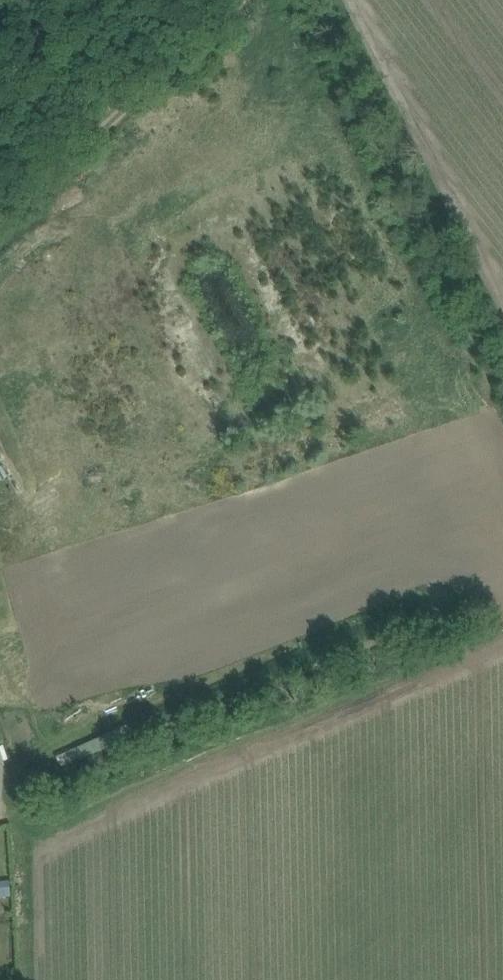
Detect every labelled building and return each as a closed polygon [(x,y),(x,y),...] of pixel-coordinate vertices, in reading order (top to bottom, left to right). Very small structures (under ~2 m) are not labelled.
[(14,894),(13,880),(0,880),(0,895),(14,894)]
